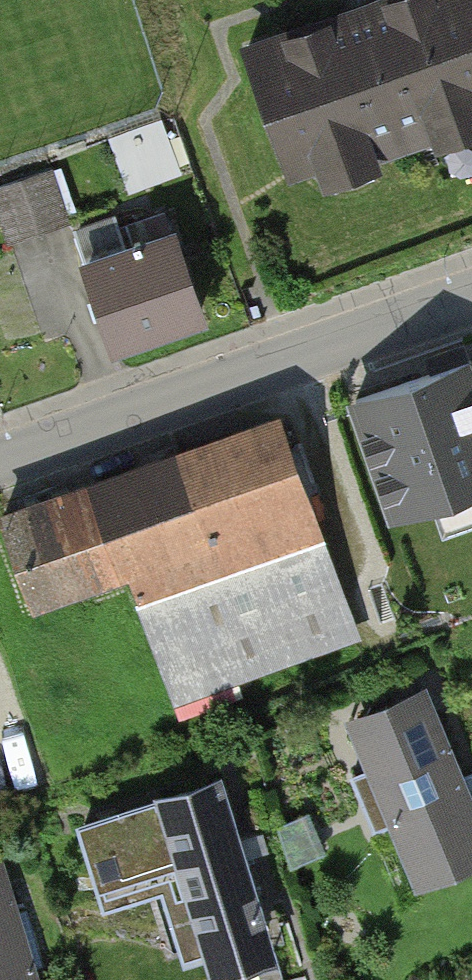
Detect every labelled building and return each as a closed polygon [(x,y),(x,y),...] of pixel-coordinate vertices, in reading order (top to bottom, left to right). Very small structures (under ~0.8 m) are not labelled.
[(298,184),(471,122),(471,0),(370,0),(245,44),(298,184)] [(105,134),(128,195),(180,176),(157,115),(105,134)] [(0,186),(0,218),(10,243),(66,223),(46,169),(0,186)] [(81,272),(111,359),(203,328),(173,241),(81,272)] [(356,399),(395,511),(471,484),(471,360),(471,359),(356,399)] [(276,421),(7,518),(35,597),(131,563),(184,710),(237,690),(230,669),(350,626),(276,421)] [(352,720),(372,771),(354,778),(375,828),(394,820),(410,859),(471,834),(471,810),(423,691),(352,720)] [(216,781),(74,824),(99,905),(151,889),(170,951),(188,946),(197,978),(269,956),(216,781)] [(29,972),(45,967),(28,910),(11,916),(0,879),(0,979),(32,979),(29,972)]
